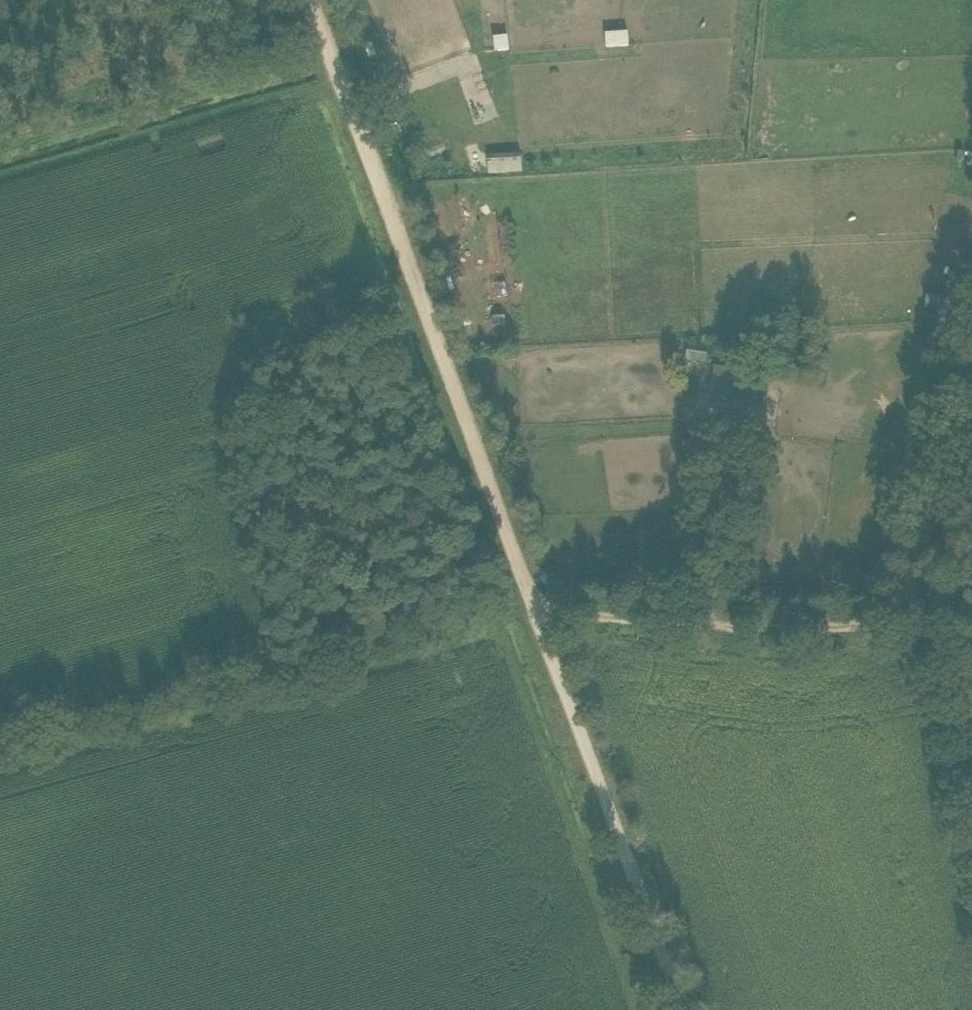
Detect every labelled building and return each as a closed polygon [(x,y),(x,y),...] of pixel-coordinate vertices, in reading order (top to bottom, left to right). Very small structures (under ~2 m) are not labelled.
[(514,155),(481,157),(482,171),(515,169),(514,155)] [(710,398),(738,401),(766,405),(770,373),(714,366),(710,398)]
